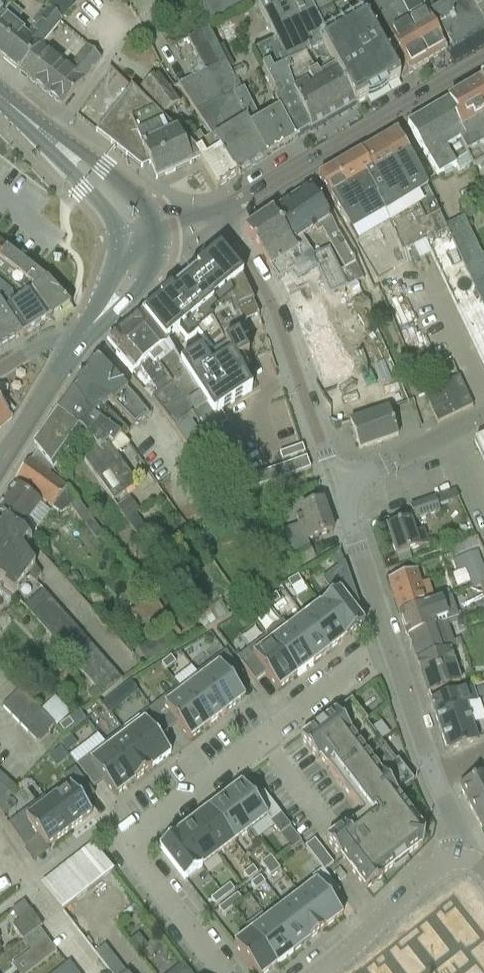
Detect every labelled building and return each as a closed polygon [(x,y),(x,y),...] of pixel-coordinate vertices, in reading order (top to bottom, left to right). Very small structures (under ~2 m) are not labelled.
[(17,73),(54,29),(74,5),(78,0),(53,0),(42,13),(40,11),(30,23),(34,26),(26,35),(14,25),(23,15),(10,5),(8,8),(2,15),(0,18),(0,58),(17,73)] [(207,25),(254,1),(274,41),(286,66),(281,69),(293,93),(292,94),(312,132),(354,107),(344,89),(331,64),(330,65),(322,49),(330,45),(329,43),(311,7),(307,0),(202,0),(207,25)] [(311,7),(329,43),(330,45),(363,101),(381,91),(399,81),(365,21),(362,15),(358,17),(357,15),(352,19),(344,0),(307,0),(311,7)] [(371,2),(398,58),(408,75),(428,64),(394,0),(352,0),(356,9),(371,2)] [(428,64),(446,54),(429,21),(420,0),(394,0),(428,64)] [(429,21),(432,19),(450,49),(451,51),(483,31),(483,30),(467,0),(420,0),(429,21)] [(483,30),(483,0),(467,0),(483,30)] [(233,77),(230,72),(227,65),(222,55),(227,53),(224,46),(219,49),(208,28),(186,39),(204,72),(176,85),(211,137),(236,177),(265,159),(232,95),(233,77)] [(49,35),(17,73),(38,89),(62,108),(74,92),(99,60),(100,59),(85,47),(66,70),(58,64),(46,54),(41,50),(56,31),(54,29),(49,35)] [(276,101),(296,140),(298,139),(298,140),(312,132),(292,94),(293,93),(281,69),(286,66),(274,41),(252,53),(277,100),(276,101)] [(179,103),(158,76),(140,90),(161,118),(179,103)] [(448,102),(457,119),(456,121),(464,140),(459,143),(468,159),(472,168),(478,165),(483,161),(483,93),(479,84),(448,102)] [(194,151),(186,143),(130,89),(108,117),(96,133),(141,169),(149,165),(156,181),(199,161),(194,151)] [(242,90),(232,95),(265,159),(295,142),(294,141),(296,140),(276,101),(273,102),(278,111),(277,112),(260,122),(243,89),(242,90)] [(448,102),(407,126),(417,143),(437,179),(455,168),(457,172),(470,165),(471,168),(472,168),(468,159),(459,143),(464,140),(456,121),(457,119),(448,102)] [(381,141),(360,154),(372,175),(366,178),(364,179),(373,194),(380,213),(381,213),(384,221),(386,220),(397,242),(396,243),(401,254),(420,244),(424,242),(447,232),(445,228),(430,197),(416,171),(418,170),(406,150),(396,132),(381,141)] [(194,151),(199,161),(217,190),(236,177),(211,137),(203,142),(198,135),(186,143),(194,151)] [(360,154),(332,169),(312,183),(330,219),(337,234),(353,264),(361,281),(361,280),(371,305),(389,297),(380,275),(384,274),(406,264),(401,254),(396,243),(392,245),(379,215),(379,216),(378,214),(380,213),(373,194),(364,179),(366,178),(372,175),(360,154)] [(321,231),(344,270),(338,272),(346,287),(361,281),(353,264),(337,234),(330,219),(309,187),(271,213),(298,253),(301,259),(310,253),(301,239),(314,230),(316,234),(321,231)] [(278,282),(280,280),(293,271),(291,268),(295,265),(291,258),(298,253),(271,213),(244,231),(278,282)] [(483,255),(480,257),(463,220),(445,228),(447,232),(452,242),(457,253),(462,264),(467,275),(472,285),(483,280),(483,255)] [(447,232),(424,242),(429,253),(452,242),(447,232)] [(452,242),(429,253),(434,264),(457,253),(452,242)] [(12,284),(25,295),(31,291),(51,320),(70,307),(56,292),(46,280),(6,250),(0,245),(0,274),(12,284)] [(346,287),(338,272),(329,251),(316,257),(312,259),(330,296),(346,289),(346,287)] [(219,252),(188,277),(211,306),(214,312),(209,316),(238,371),(261,360),(243,323),(258,316),(240,278),(219,252)] [(434,264),(439,275),(462,264),(457,253),(434,264)] [(439,275),(445,286),(467,275),(462,264),(439,275)] [(445,286),(450,297),(472,286),(472,285),(467,275),(445,286)] [(188,277),(142,315),(168,346),(213,416),(250,392),(244,384),(238,373),(238,372),(209,316),(214,312),(211,306),(188,277)] [(472,285),(477,297),(483,307),(483,310),(483,280),(472,285)] [(10,291),(0,282),(0,303),(22,337),(23,338),(51,320),(31,291),(25,295),(15,302),(13,299),(10,291)] [(450,297),(455,307),(477,297),(472,286),(450,297)] [(455,307),(460,318),(483,307),(477,297),(455,307)] [(22,337),(0,303),(0,350),(22,337)] [(465,329),(483,320),(483,310),(483,307),(460,318),(465,329)] [(142,315),(124,329),(147,361),(152,357),(172,386),(158,397),(154,393),(148,398),(174,429),(203,470),(234,449),(220,427),(214,417),(213,416),(168,346),(142,315)] [(465,329),(470,340),(483,333),(483,320),(465,329)] [(106,345),(118,360),(133,375),(140,371),(152,388),(144,393),(148,398),(154,393),(158,397),(172,386),(152,357),(147,361),(124,329),(106,345)] [(470,340),(475,351),(483,347),(483,333),(470,340)] [(475,351),(481,361),(483,360),(483,347),(475,351)] [(96,358),(73,391),(92,419),(122,438),(128,433),(103,407),(109,402),(134,427),(148,415),(138,402),(111,374),(96,358)] [(437,424),(472,407),(458,378),(423,395),(436,421),(437,424)] [(87,438),(88,439),(91,443),(98,451),(84,461),(112,502),(136,485),(115,455),(129,445),(122,438),(92,419),(73,391),(57,413),(78,428),(77,428),(87,438)] [(12,420),(0,406),(0,429),(12,420)] [(388,410),(349,423),(359,450),(398,437),(388,410)] [(77,428),(78,428),(57,413),(33,448),(37,453),(52,470),(77,428)] [(220,413),(214,417),(220,427),(227,423),(220,413)] [(474,443),(483,464),(483,438),(474,443)] [(300,445),(277,454),(280,462),(303,454),(300,445)] [(17,483),(32,494),(60,514),(77,501),(68,487),(67,488),(48,474),(50,470),(51,471),(52,470),(37,453),(30,463),(15,482),(17,483)] [(304,457),(251,476),(255,488),(309,469),(304,457)] [(39,505),(14,487),(0,506),(0,517),(3,519),(11,525),(21,532),(39,505)] [(129,498),(116,507),(126,521),(135,515),(139,512),(129,498)] [(439,512),(435,499),(410,507),(414,521),(439,512)] [(297,530),(284,535),(294,555),(291,556),(298,568),(315,558),(308,547),(306,548),(304,543),(306,542),(313,539),(332,533),(322,502),(303,509),(302,509),(304,515),(295,517),(298,525),(296,526),(297,530)] [(21,532),(11,525),(3,519),(0,517),(0,556),(27,575),(26,577),(34,583),(40,576),(20,548),(23,544),(27,539),(21,532)] [(95,542),(103,535),(90,518),(82,525),(95,542)] [(419,549),(419,548),(428,545),(423,531),(414,534),(409,520),(386,528),(396,557),(419,549)] [(459,558),(471,589),(479,586),(480,586),(483,584),(483,573),(475,552),(459,558)] [(27,575),(0,556),(0,581),(13,595),(26,577),(27,575)] [(343,564),(320,581),(331,595),(320,604),(347,638),(363,626),(364,625),(362,623),(355,613),(358,611),(359,610),(343,564)] [(388,581),(399,616),(449,597),(448,593),(433,598),(434,599),(426,601),(416,571),(388,581)] [(297,576),(287,582),(290,589),(301,583),(297,576)] [(43,591),(24,607),(31,616),(50,600),(43,591)] [(275,594),(265,600),(269,608),(280,601),(275,594)] [(143,625),(158,613),(177,637),(182,633),(163,608),(153,597),(152,595),(132,612),(143,625)] [(406,636),(445,623),(456,618),(454,613),(449,597),(399,616),(406,636)] [(50,600),(31,616),(39,625),(58,609),(50,600)] [(265,600),(254,606),(259,614),(269,608),(265,600)] [(320,604),(303,617),(329,652),(347,638),(320,604)] [(214,631),(236,620),(229,606),(207,617),(214,631)] [(58,609),(39,625),(47,635),(66,618),(58,609)] [(303,617),(287,630),(314,664),(329,652),(303,617)] [(66,618),(47,635),(55,644),(74,627),(66,618)] [(281,622),(264,636),(265,637),(296,677),(314,664),(287,630),(281,622)] [(426,695),(427,695),(446,689),(456,685),(446,655),(454,652),(452,647),(445,623),(406,636),(406,638),(408,637),(415,659),(422,681),(426,695)] [(74,627),(55,644),(63,653),(82,636),(74,627)] [(153,638),(164,651),(175,642),(164,629),(153,638)] [(82,636),(63,653),(71,662),(90,645),(82,636)] [(265,637),(237,660),(254,682),(265,673),(279,691),(296,677),(265,637)] [(90,645),(71,662),(79,671),(98,654),(90,645)] [(225,653),(197,674),(227,713),(245,699),(232,682),(241,676),(225,653)] [(98,654),(79,671),(87,680),(106,663),(98,654)] [(170,657),(161,665),(166,671),(175,664),(170,657)] [(106,663),(87,680),(95,689),(114,672),(106,663)] [(114,672),(95,689),(102,698),(121,681),(114,672)] [(197,674),(179,688),(208,727),(227,713),(197,674)] [(448,695),(429,701),(446,753),(477,743),(471,724),(465,706),(475,703),(473,695),(475,695),(473,687),(470,688),(448,695)] [(179,688),(150,710),(167,732),(177,724),(190,741),(208,727),(179,688)] [(11,716),(29,699),(20,690),(2,707),(11,716)] [(115,693),(102,703),(111,713),(124,703),(115,693)] [(11,716),(20,725),(37,708),(29,699),(11,716)] [(351,700),(300,739),(316,760),(318,759),(325,768),(326,767),(361,812),(341,827),(325,839),(340,859),(363,890),(420,847),(424,830),(397,795),(413,783),(351,700)] [(20,725),(28,734),(46,717),(37,708),(20,725)] [(123,731),(152,770),(170,756),(158,739),(167,732),(150,710),(123,731)] [(55,726),(46,717),(28,734),(37,743),(55,726)] [(68,720),(58,727),(63,734),(73,726),(68,720)] [(104,744),(134,784),(152,770),(123,731),(104,744)] [(69,735),(59,743),(67,753),(77,745),(69,735)] [(134,784),(104,744),(76,766),(93,788),(103,781),(116,797),(134,784)] [(44,798),(43,799),(68,832),(91,815),(82,804),(94,796),(74,770),(62,779),(68,787),(47,803),(44,798)] [(458,787),(474,816),(482,833),(483,832),(483,773),(458,787)] [(11,796),(17,790),(0,774),(0,786),(11,796)] [(241,785),(224,798),(250,831),(266,819),(269,824),(279,836),(290,828),(280,815),(263,793),(253,801),(241,785)] [(224,798),(208,810),(234,843),(250,831),(224,798)] [(43,799),(8,826),(24,849),(38,838),(46,849),(68,832),(43,799)] [(208,810),(192,822),(217,856),(234,843),(208,810)] [(192,822),(176,835),(201,868),(217,856),(192,822)] [(176,835),(159,848),(184,881),(201,868),(176,835)] [(314,841),(305,848),(310,854),(319,847),(314,841)] [(113,872),(92,845),(41,885),(62,912),(113,872)] [(319,847),(310,854),(314,860),(323,853),(319,847)] [(323,853),(314,860),(319,866),(328,859),(323,853)] [(270,857),(260,864),(265,871),(274,864),(270,857)] [(328,859),(319,866),(324,872),(333,865),(328,859)] [(274,864),(265,871),(270,877),(279,870),(274,864)] [(252,868),(242,875),(247,881),(257,874),(252,868)] [(315,884),(299,896),(325,929),(342,916),(330,900),(339,893),(322,871),(311,879),(315,884)] [(260,878),(250,885),(255,891),(264,884),(260,878)] [(229,885),(219,892),(224,899),(234,892),(229,885)] [(219,892),(210,900),(215,906),(224,899),(219,892)] [(237,895),(227,902),(232,909),(242,901),(237,895)] [(299,896),(283,908),(308,942),(325,929),(299,896)] [(357,972),(482,972),(465,953),(483,938),(447,897),(411,930),(391,945),(357,972)] [(227,902),(218,910),(222,916),(232,909),(227,902)] [(283,908),(267,921),(292,954),(308,942),(283,908)] [(22,941),(41,927),(30,912),(11,927),(22,941)] [(267,921),(250,933),(276,966),(292,954),(267,921)] [(233,946),(254,972),(267,972),(276,966),(250,933),(233,946)] [(46,939),(24,956),(34,969),(56,952),(46,939)] [(106,969),(109,972),(125,972),(116,961),(106,969)] [(70,963),(56,972),(77,972),(70,963)]
